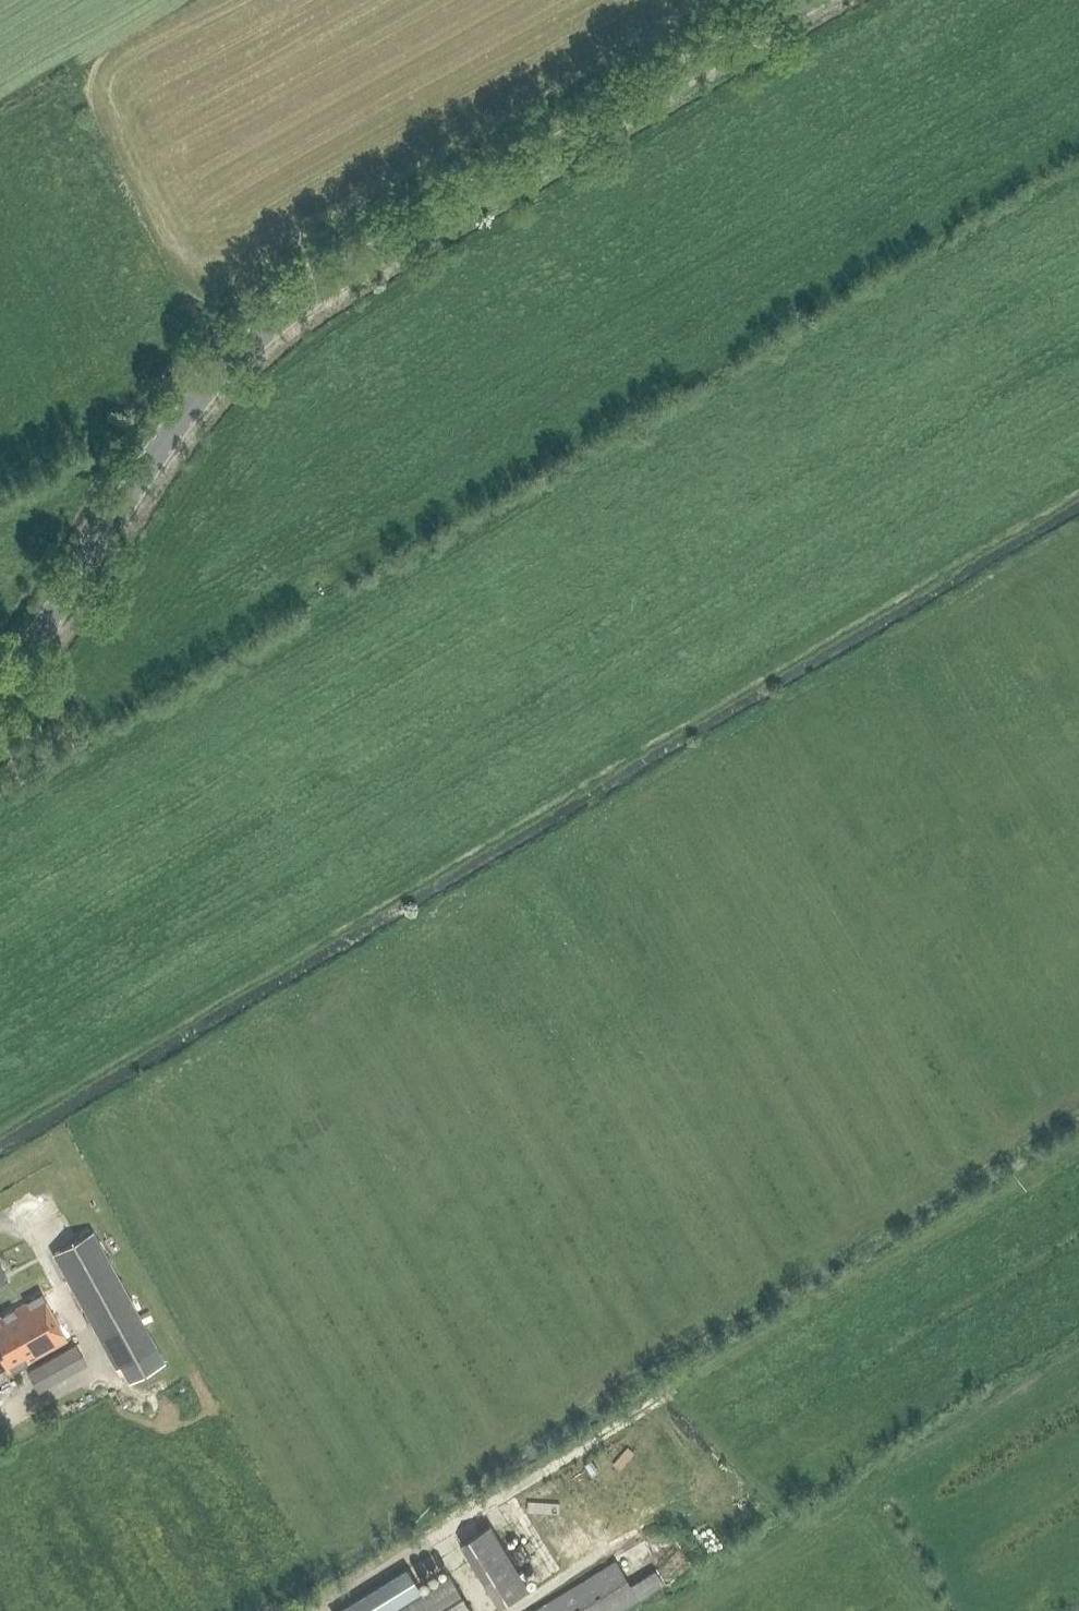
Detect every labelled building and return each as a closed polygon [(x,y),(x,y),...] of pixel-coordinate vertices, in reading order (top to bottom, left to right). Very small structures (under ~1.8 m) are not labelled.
[(155,1348),(92,1234),(53,1255),(117,1369),(155,1348)] [(4,1368),(7,1374),(66,1342),(41,1296),(26,1304),(27,1306),(0,1320),(0,1370),(4,1368)] [(27,1372),(38,1392),(86,1366),(76,1346),(27,1372)] [(529,1589),(491,1526),(461,1544),(499,1607),(529,1589)] [(617,1562),(536,1610),(621,1610),(664,1584),(656,1571),(631,1586),(617,1562)] [(449,1575),(422,1592),(408,1569),(340,1610),(471,1610),(449,1575)]
